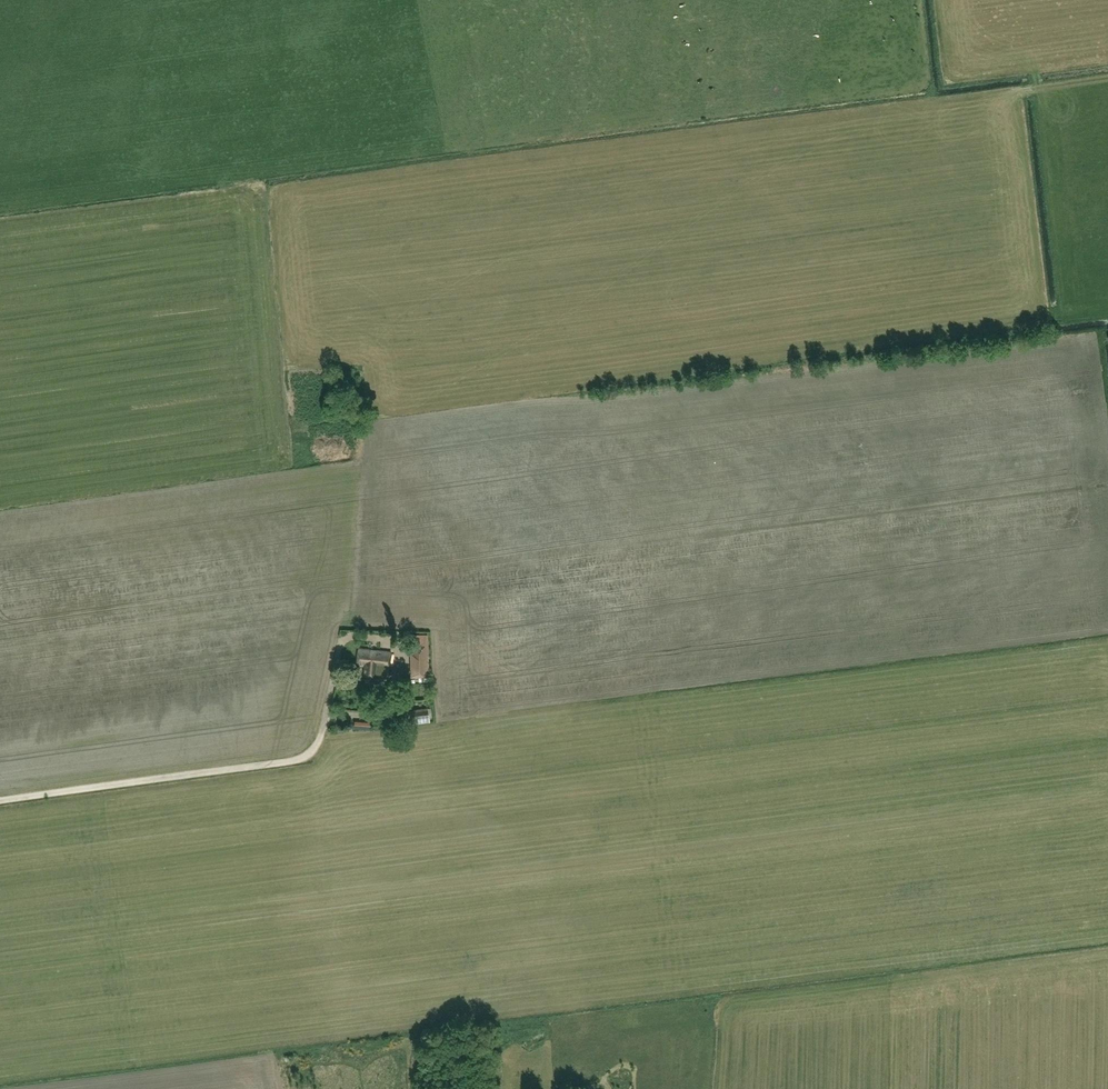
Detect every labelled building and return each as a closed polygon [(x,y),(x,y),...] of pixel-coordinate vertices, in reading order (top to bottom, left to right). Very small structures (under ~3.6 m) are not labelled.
[(414,635),(414,646),(427,646),(427,635),(414,635)] [(412,646),(412,675),(428,675),(427,646),(414,646),(412,646)] [(358,664),(366,665),(365,677),(375,678),(376,677),(386,678),(387,667),(388,667),(390,652),(359,648),(358,664)] [(428,708),(410,710),(411,719),(430,717),(428,708)]
